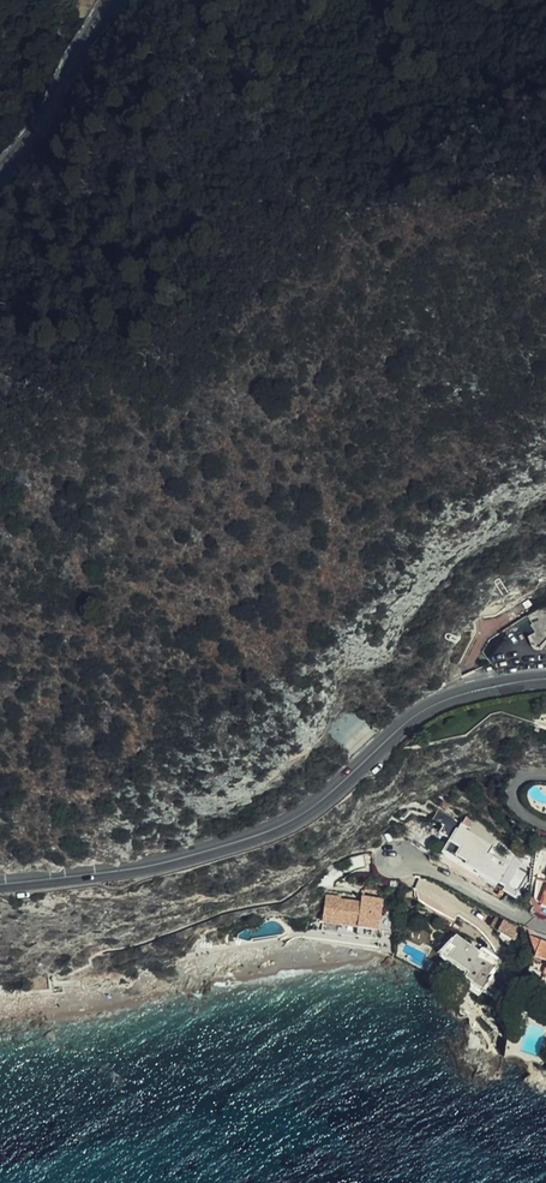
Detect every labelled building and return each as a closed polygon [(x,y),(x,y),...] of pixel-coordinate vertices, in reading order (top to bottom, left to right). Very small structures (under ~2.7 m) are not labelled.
[(516,624),(518,627),(531,620),(534,625),(533,626),(537,634),(532,637),(537,648),(541,650),(545,644),(545,607),(530,618),(529,616),(516,624)] [(445,825),(448,827),(444,834),(455,840),(440,864),(484,889),(489,880),(498,886),(509,866),(492,856),(494,851),(460,831),(465,823),(451,815),(445,825)] [(402,836),(432,855),(442,839),(413,819),(402,836)] [(369,880),(367,870),(353,875),(347,878),(352,888),(362,882),(369,880)] [(489,918),(422,884),(412,904),(478,938),(489,918)] [(538,917),(545,919),(545,895),(538,917)] [(360,927),(379,930),(380,926),(383,898),(372,897),(371,903),(364,903),(342,900),(342,898),(328,896),(326,916),(360,921),(360,927)] [(514,932),(518,925),(501,915),(497,922),(514,932)] [(379,930),(360,927),(360,921),(326,916),(323,932),(378,939),(379,930)] [(463,980),(482,992),(491,979),(502,963),(485,952),(484,954),(457,936),(448,950),(452,954),(448,960),(468,972),(463,980)] [(532,938),(534,948),(538,949),(536,958),(545,962),(545,943),(532,938)] [(491,979),(482,992),(507,1009),(515,996),(491,979)] [(478,1012),(484,1018),(486,1015),(486,1001),(462,984),(455,992),(478,1012)]
